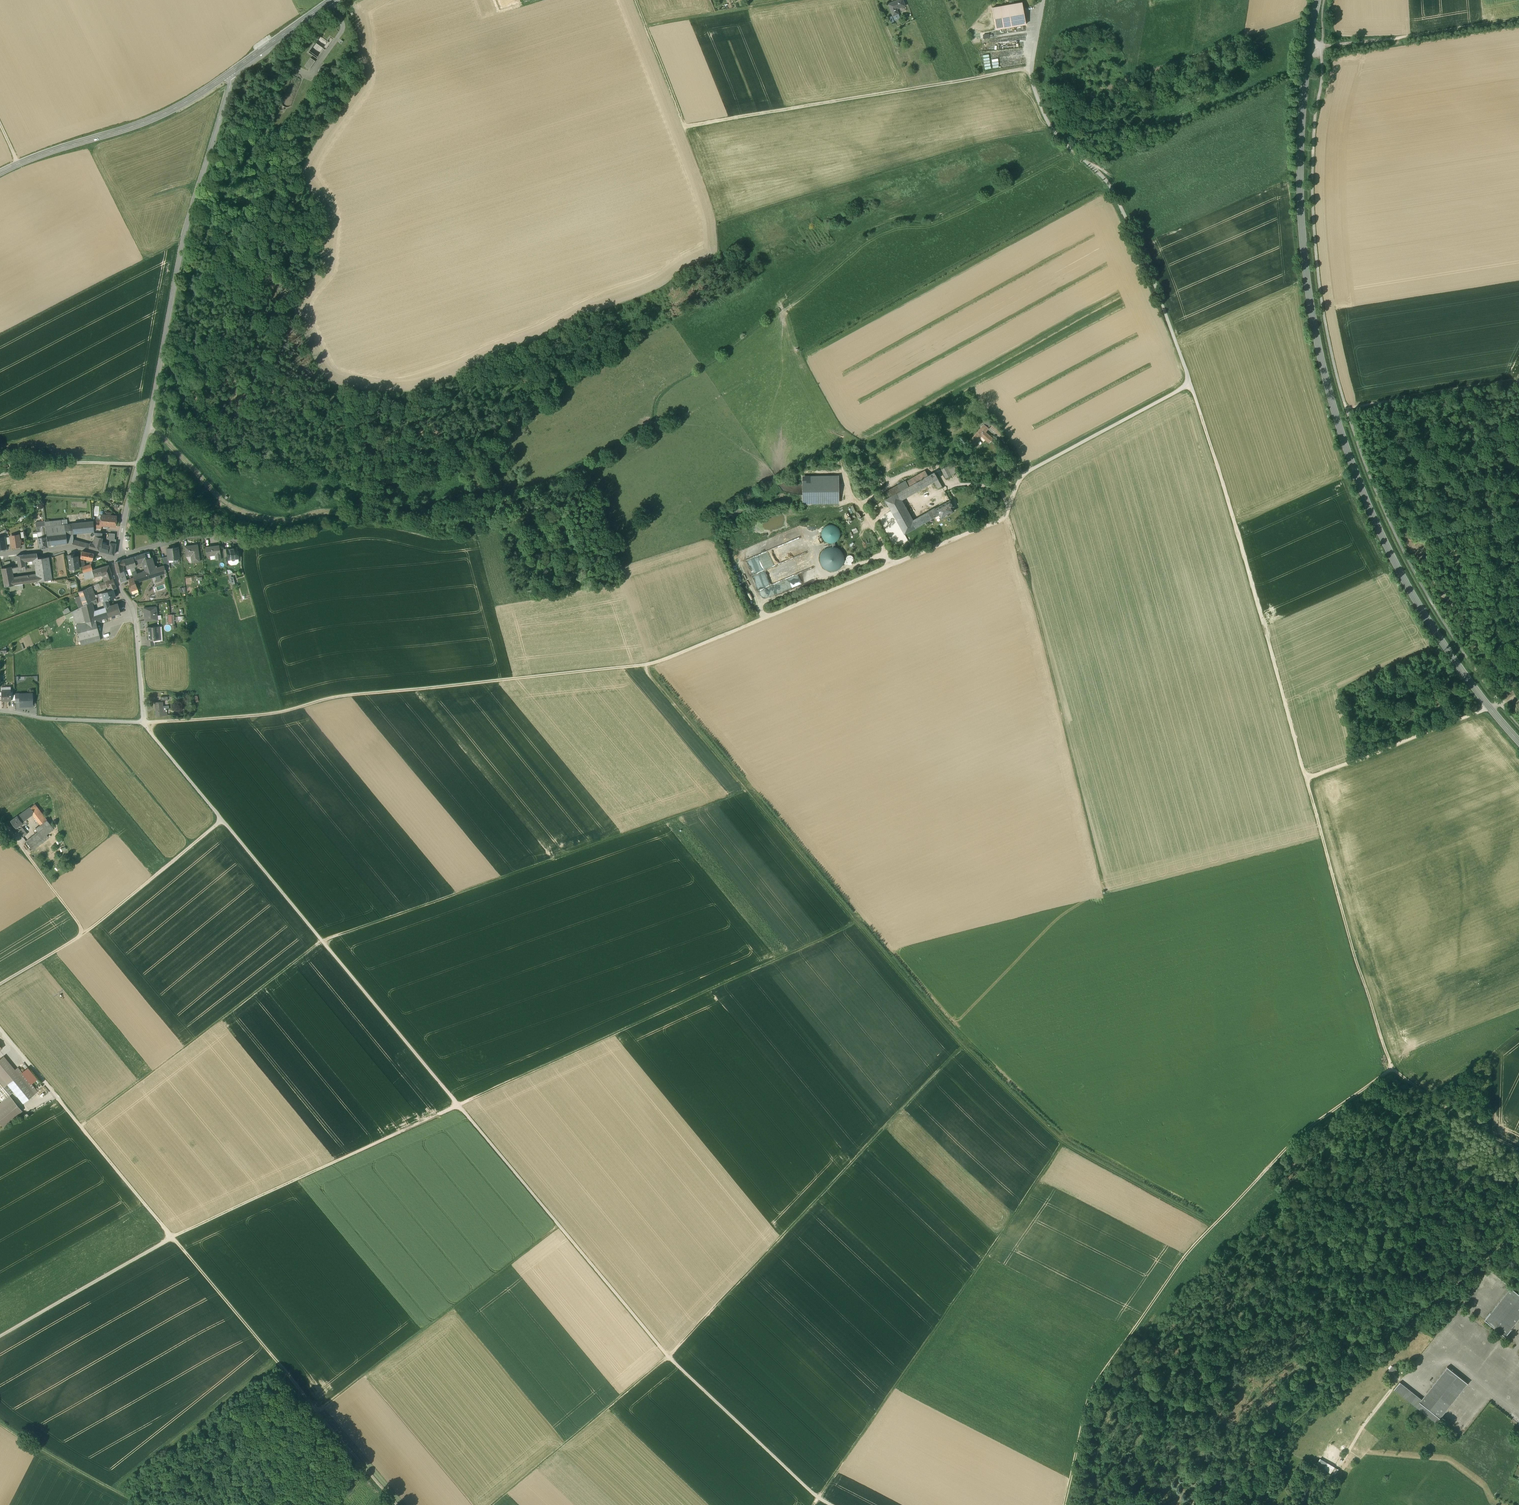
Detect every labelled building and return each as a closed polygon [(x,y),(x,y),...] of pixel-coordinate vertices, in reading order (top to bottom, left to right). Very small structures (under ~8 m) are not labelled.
[(888,4),(893,16),(898,14),(897,9),(905,6),(903,0),(899,0),(888,4)] [(1022,3),(992,8),(996,30),(1025,25),(1022,3)] [(310,58),(304,66),(309,70),(315,61),(310,58)] [(297,102),(295,107),(294,108),(296,109),(296,108),(296,107),(297,105),(298,104),(297,104),(298,102),(300,101),(304,91),(304,89),(305,86),(306,86),(307,83),(306,82),(305,81),(304,84),(304,86),(303,89),(301,90),(297,100),(297,102)] [(984,424),(969,442),(973,446),(981,436),(989,443),(993,439),(985,432),(988,428),(984,424)] [(947,467),(941,469),(946,478),(951,476),(947,467)] [(925,471),(887,493),(889,498),(896,494),(928,476),(925,471)] [(928,476),(896,494),(900,499),(938,478),(934,472),(928,476)] [(839,479),(803,480),(803,500),(839,499),(839,479)] [(889,498),(885,500),(904,534),(916,528),(912,522),(900,499),(896,494),(889,498)] [(950,501),(936,509),(939,515),(941,518),(954,511),(952,507),(953,506),(950,501)] [(932,511),(912,522),(916,528),(935,517),(932,511)] [(106,516),(101,515),(101,521),(101,525),(100,525),(102,525),(115,527),(116,517),(111,516),(106,516)] [(73,525),(68,525),(67,520),(45,522),(47,536),(66,534),(73,533),(73,525)] [(44,521),(36,522),(37,532),(41,531),(45,531),(44,521)] [(94,522),(73,524),(73,525),(73,533),(94,531),(94,529),(94,524),(94,522)] [(840,537),(840,534),(839,530),(837,527),(834,525),(831,525),(827,525),(824,527),(822,530),(822,534),(822,538),(824,541),(827,542),(831,543),(835,543),(835,542),(838,540),(840,537)] [(797,527),(741,551),(762,601),(818,577),(797,527)] [(37,532),(33,533),(34,540),(38,539),(38,538),(39,538),(39,537),(42,536),(41,531),(37,532)] [(96,537),(94,545),(94,546),(93,550),(94,550),(99,552),(101,544),(102,544),(103,539),(103,538),(102,538),(102,534),(101,533),(95,533),(94,533),(96,537)] [(47,536),(46,536),(47,537),(48,546),(67,544),(66,534),(47,536)] [(19,536),(10,537),(12,547),(20,546),(19,536)] [(39,538),(38,538),(38,539),(39,549),(48,548),(47,546),(46,538),(46,537),(39,538)] [(94,545),(90,544),(90,545),(73,540),(72,543),(73,544),(73,545),(93,550),(94,546),(94,545)] [(102,544),(101,544),(99,552),(108,554),(110,547),(110,546),(102,544)] [(198,549),(195,549),(194,545),(185,547),(186,556),(191,556),(192,563),(200,562),(198,549)] [(219,546),(205,548),(206,556),(213,555),(213,554),(215,553),(216,561),(221,560),(220,554),(219,546)] [(843,564),(844,559),(843,554),(840,550),(836,548),(832,547),(827,548),(823,551),(821,555),(820,559),(821,564),(823,568),(827,570),(832,571),(837,570),(841,568),(843,564)] [(179,558),(178,548),(167,549),(168,557),(168,558),(169,558),(169,560),(179,558)] [(237,548),(226,549),(228,558),(228,560),(230,560),(232,561),(234,561),(236,559),(238,559),(237,548)] [(94,555),(82,552),(80,558),(85,559),(93,561),(94,555)] [(37,554),(28,555),(29,560),(33,560),(34,564),(36,563),(39,563),(38,561),(38,559),(37,554)] [(147,559),(145,554),(133,557),(135,563),(142,561),(146,572),(153,570),(149,559),(149,558),(147,559)] [(24,555),(16,556),(18,567),(18,568),(25,567),(24,561),(24,560),(25,560),(24,555)] [(73,555),(68,556),(70,570),(79,568),(77,557),(74,557),(73,555)] [(49,557),(40,559),(41,561),(38,561),(39,563),(36,563),(37,576),(35,576),(36,582),(52,580),(49,557)] [(133,557),(124,560),(126,565),(127,569),(136,566),(135,563),(133,557)] [(164,566),(157,568),(156,566),(154,566),(151,558),(149,559),(153,570),(155,576),(166,572),(164,566)] [(121,561),(114,563),(117,573),(123,572),(122,566),(121,561)] [(109,565),(100,568),(102,574),(104,581),(113,578),(111,574),(111,573),(109,565)] [(5,568),(1,569),(5,587),(14,586),(13,580),(11,567),(5,568)] [(100,568),(92,570),(94,576),(102,574),(100,568)] [(94,576),(92,570),(83,573),(85,580),(94,577),(94,576)] [(146,572),(139,574),(141,581),(155,576),(153,570),(146,572)] [(137,575),(133,576),(135,582),(141,581),(139,574),(137,575)] [(35,576),(17,579),(18,585),(36,582),(35,576)] [(113,578),(105,581),(107,586),(108,587),(109,587),(111,590),(113,590),(116,589),(113,578)] [(133,578),(129,580),(131,585),(129,586),(131,591),(137,588),(133,578)] [(95,595),(91,587),(79,591),(80,595),(84,605),(92,601),(96,599),(95,595)] [(111,590),(102,593),(104,601),(108,600),(115,597),(113,590),(111,590)] [(84,605),(80,595),(75,597),(79,608),(81,607),(84,605)] [(118,604),(110,606),(108,600),(104,601),(105,605),(104,605),(107,611),(107,612),(108,617),(121,613),(118,604)] [(92,605),(92,601),(84,605),(81,607),(85,622),(96,620),(95,615),(92,605)] [(79,608),(72,612),(76,625),(85,622),(81,607),(79,608)] [(156,607),(143,608),(145,621),(157,620),(156,607)] [(107,611),(95,615),(96,620),(96,621),(100,619),(108,617),(107,612),(107,611)] [(85,622),(76,625),(81,645),(101,640),(97,624),(96,621),(96,620),(85,622)] [(159,627),(148,628),(149,640),(153,640),(153,637),(160,637),(159,627)] [(11,690),(1,691),(2,701),(11,700),(11,690)] [(20,697),(20,702),(20,706),(33,706),(32,693),(27,694),(27,697),(20,697)] [(162,702),(154,702),(155,707),(156,707),(156,716),(164,716),(164,711),(163,711),(162,702)] [(39,810),(35,804),(31,807),(35,813),(39,810)] [(31,807),(18,817),(22,822),(33,815),(35,813),(31,807)] [(39,810),(35,813),(33,815),(40,825),(47,820),(39,810)] [(17,816),(10,821),(16,828),(18,827),(19,828),(22,826),(21,824),(23,823),(22,822),(18,817),(17,816)] [(54,829),(47,820),(40,825),(36,828),(39,831),(26,841),(33,851),(49,838),(47,835),(54,829)] [(23,838),(27,834),(23,828),(18,831),(23,838)] [(0,1060),(0,1084),(9,1095),(14,1092),(23,1103),(37,1092),(17,1068),(15,1070),(4,1056),(0,1060)] [(22,1111),(10,1095),(0,1103),(0,1122),(3,1126),(22,1111)] [(1491,1313),(1491,1312),(1485,1320),(1485,1319),(1485,1320),(1505,1337),(1506,1336),(1511,1329),(1518,1319),(1518,1294),(1511,1287),(1510,1288),(1491,1313)] [(1397,1369),(1392,1365),(1389,1370),(1393,1374),(1397,1369)] [(1422,1399),(1400,1382),(1394,1389),(1436,1423),(1440,1418),(1441,1418),(1440,1418),(1468,1383),(1468,1384),(1468,1383),(1447,1367),(1422,1399)] [(1316,1463),(1331,1471),(1334,1465),(1319,1457),(1316,1463)]
